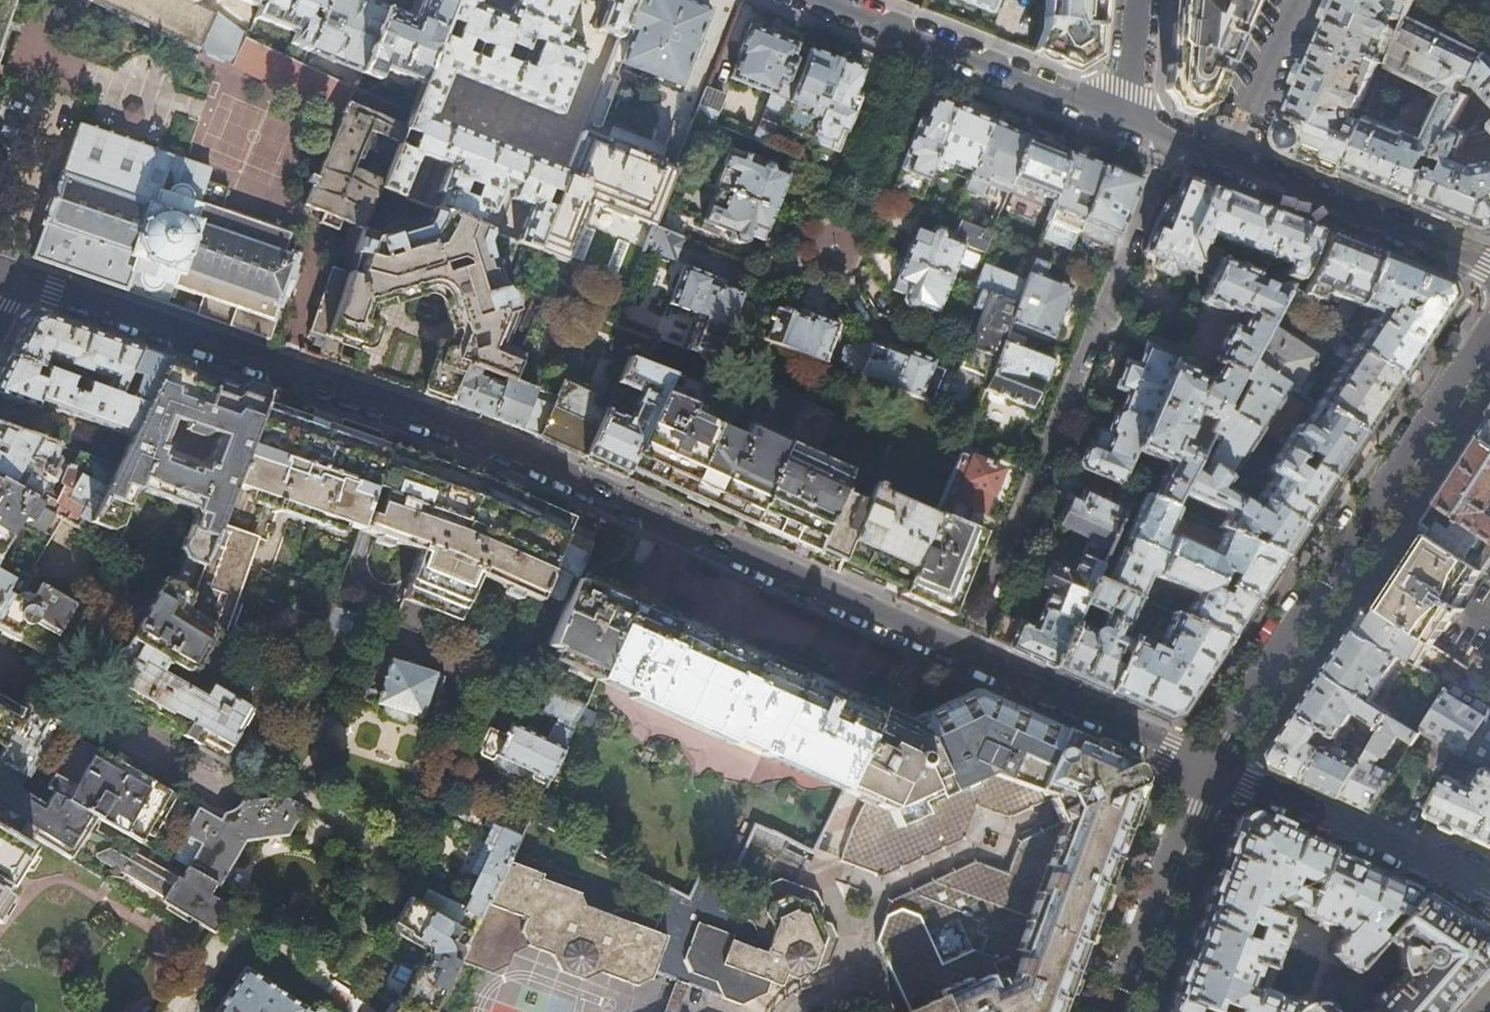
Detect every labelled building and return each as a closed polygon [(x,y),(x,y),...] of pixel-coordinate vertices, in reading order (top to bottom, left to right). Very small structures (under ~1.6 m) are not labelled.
[(15,0),(0,0),(0,42),(15,0)] [(198,51),(203,41),(205,52),(237,65),(236,68),(341,116),(319,169),(313,166),(306,182),(312,185),(304,206),(324,214),(320,223),(337,230),(341,221),(362,228),(365,223),(379,189),(396,146),(402,131),(409,114),(284,55),(247,38),(248,36),(222,17),(214,12),(191,1),(189,0),(91,0),(198,51)] [(259,9),(262,0),(237,0),(259,9)] [(259,9),(251,28),(248,36),(247,38),(284,55),(288,45),(306,52),(326,0),(262,0),(259,9)] [(367,0),(326,0),(306,52),(334,64),(331,73),(345,79),(349,69),(362,74),(388,9),(367,0)] [(415,19),(388,9),(362,74),(379,81),(383,70),(421,85),(440,37),(446,21),(455,0),(422,0),(415,19)] [(446,21),(459,26),(453,42),(440,37),(421,85),(409,114),(402,131),(415,136),(409,152),(396,146),(379,189),(388,193),(396,196),(401,198),(418,155),(447,166),(437,194),(442,196),(436,212),(479,228),(485,213),(491,215),(502,188),(512,192),(509,200),(528,207),(515,242),(525,246),(534,250),(565,171),(433,118),(451,73),(559,116),(585,51),(565,43),(569,33),(563,30),(575,0),(513,0),(506,18),(477,7),(479,0),(455,0),(446,21)] [(607,3),(596,30),(618,39),(633,0),(598,0),(607,3)] [(618,39),(609,59),(679,86),(709,10),(684,0),(633,0),(618,39)] [(991,12),(995,0),(961,0),(975,6),(991,12)] [(1100,0),(1043,0),(1041,29),(1033,52),(1052,60),(1074,68),(1095,55),(1099,7),(1100,0)] [(1255,0),(1175,0),(1172,32),(1167,89),(1171,94),(1174,99),(1176,104),(1176,106),(1178,107),(1180,111),(1202,120),(1210,101),(1226,66),(1255,0)] [(1412,16),(1417,5),(1419,0),(1336,0),(1295,92),(1277,134),(1277,140),(1278,143),(1282,150),(1287,153),(1313,164),(1344,176),(1366,125),(1353,119),(1352,117),(1354,112),(1356,112),(1358,110),(1392,31),(1391,28),(1390,27),(1393,22),(1397,19),(1408,24),(1412,16)] [(227,11),(222,17),(248,36),(251,28),(227,11)] [(1489,54),(1412,16),(1408,24),(1389,70),(1443,97),(1420,143),(1374,121),(1379,111),(1373,108),(1366,125),(1344,176),(1373,187),(1417,205),(1431,175),(1421,170),(1428,155),(1439,159),(1467,100),(1471,93),(1461,88),(1466,79),(1475,84),(1489,54)] [(780,124),(805,62),(791,56),(796,45),(771,35),(748,26),(735,57),(737,58),(729,78),(770,95),(753,140),(771,147),(780,124)] [(810,50),(805,62),(780,124),(813,137),(841,63),(825,56),(810,50)] [(1489,54),(1475,84),(1487,97),(1489,100),(1489,54)] [(854,68),(841,63),(813,137),(811,141),(837,152),(858,98),(852,96),(861,71),(854,68)] [(704,91),(694,117),(712,124),(722,98),(704,91)] [(1467,100),(1439,159),(1431,175),(1417,205),(1489,233),(1489,165),(1477,167),(1457,159),(1467,139),(1489,132),(1489,100),(1487,97),(1482,101),(1473,103),(1467,100)] [(933,162),(955,107),(939,101),(932,99),(922,124),(916,121),(891,186),(919,197),(933,162)] [(972,170),(991,122),(991,121),(972,114),(955,107),(933,162),(949,168),(951,162),(972,170)] [(712,124),(694,117),(681,149),(711,162),(724,129),(712,124)] [(1010,182),(1029,136),(1009,129),(991,121),(991,122),(972,170),(964,189),(1001,203),(1010,182)] [(236,330),(281,346),(286,330),(281,328),(283,322),(276,319),(279,310),(277,309),(295,259),(283,255),(289,238),(219,214),(227,191),(205,183),(209,172),(190,165),(191,161),(183,158),(181,162),(80,125),(75,140),(62,175),(61,174),(53,196),(43,225),(44,226),(39,238),(31,259),(73,273),(236,330)] [(1054,199),(1067,151),(1048,144),(1029,136),(1010,182),(1054,199)] [(577,142),(565,171),(534,250),(564,261),(577,228),(579,228),(587,208),(585,207),(588,201),(604,207),(603,210),(626,219),(627,216),(651,226),(672,171),(604,145),(601,152),(577,142)] [(1077,231),(1104,165),(1084,157),(1067,151),(1054,199),(1046,219),(1077,231)] [(740,158),(727,193),(774,211),(782,190),(781,189),(785,180),(773,175),(775,171),(773,164),(766,161),(762,163),(761,160),(757,159),(755,159),(753,161),(752,163),(740,158)] [(1114,246),(1140,178),(1125,173),(1104,165),(1077,231),(1114,246)] [(1186,238),(1211,187),(1198,182),(1183,176),(1171,208),(1162,205),(1144,251),(1159,256),(1155,266),(1157,270),(1173,276),(1177,274),(1180,265),(1210,278),(1219,258),(1222,252),(1204,245),(1186,238)] [(1266,209),(1211,187),(1186,238),(1204,245),(1209,234),(1247,249),(1248,248),(1261,254),(1261,255),(1286,264),(1283,273),(1300,280),(1322,231),(1266,209)] [(374,227),(388,193),(379,189),(365,223),(374,227)] [(774,211),(727,193),(714,226),(726,231),(725,234),(725,236),(728,238),(730,239),(733,238),(734,241),(742,244),(748,241),(750,236),(762,241),(765,231),(766,231),(769,223),(774,211)] [(420,205),(401,198),(396,196),(393,204),(416,214),(420,205)] [(454,336),(449,348),(446,347),(439,352),(423,395),(447,403),(463,363),(480,369),(505,378),(510,380),(519,357),(500,349),(512,319),(509,309),(508,309),(503,294),(502,294),(487,244),(491,233),(479,228),(436,212),(431,210),(428,218),(421,229),(376,243),(371,241),(372,235),(361,231),(353,259),(362,262),(359,273),(353,276),(347,274),(325,338),(362,350),(364,350),(366,349),(374,326),(374,324),(372,321),(367,319),(371,306),(428,291),(433,290),(438,292),(441,295),(444,298),(454,336)] [(911,239),(903,259),(950,278),(963,244),(983,252),(989,233),(959,221),(952,238),(952,236),(951,233),(948,232),(946,232),(944,233),(942,229),(935,227),(929,230),(927,234),(915,230),(913,235),(911,239)] [(681,237),(651,226),(643,247),(672,259),(681,237)] [(1355,244),(1329,234),(1303,292),(1302,293),(1318,300),(1322,292),(1343,299),(1337,309),(1334,308),(1328,318),(1338,323),(1339,322),(1346,325),(1357,307),(1378,253),(1355,244)] [(1011,262),(1018,244),(1000,236),(993,255),(1011,262)] [(522,280),(534,250),(525,246),(514,276),(522,280)] [(1378,253),(1357,307),(1369,311),(1374,315),(1354,346),(1343,332),(1347,325),(1346,325),(1339,322),(1338,323),(1333,331),(1345,346),(1398,381),(1425,341),(1454,297),(1449,282),(1418,269),(1378,253)] [(1059,315),(1070,287),(1041,276),(1045,263),(1032,258),(1023,281),(1015,303),(1009,320),(1051,337),(1059,315)] [(1254,274),(1219,258),(1210,278),(1200,301),(1226,313),(1232,311),(1234,318),(1230,327),(1224,324),(1215,346),(1210,358),(1215,360),(1208,374),(1201,377),(1190,372),(1193,365),(1189,360),(1186,357),(1182,356),(1175,357),(1146,422),(1133,450),(1161,463),(1162,466),(1146,495),(1169,506),(1176,492),(1189,467),(1194,459),(1198,451),(1182,444),(1194,416),(1196,417),(1199,416),(1201,415),(1202,413),(1215,419),(1221,409),(1238,377),(1247,360),(1267,322),(1279,300),(1280,298),(1287,286),(1283,284),(1279,284),(1275,286),(1273,289),(1251,280),(1254,274)] [(950,278),(903,259),(895,280),(895,281),(892,290),(904,295),(902,300),(904,306),(911,309),(915,308),(916,309),(918,311),(920,312),(922,311),(924,309),(925,307),(936,312),(950,278)] [(721,347),(728,325),(738,300),(740,295),(731,291),(711,284),(714,278),(684,266),(670,304),(701,316),(694,337),(721,347)] [(1015,303),(1023,281),(983,266),(980,275),(975,288),(978,289),(1015,303)] [(322,347),(325,338),(347,274),(348,272),(331,267),(309,330),(317,333),(313,344),(322,347)] [(975,288),(980,275),(974,273),(969,285),(975,288)] [(1287,286),(1280,298),(1279,300),(1291,304),(1291,303),(1297,290),(1287,286)] [(1009,320),(1015,303),(978,289),(972,306),(980,309),(976,320),(971,318),(968,327),(966,332),(971,334),(966,346),(995,357),(1006,329),(1009,320)] [(522,326),(530,328),(542,297),(533,294),(522,326)] [(738,300),(728,325),(824,362),(838,325),(817,317),(809,314),(806,321),(795,317),(796,315),(793,310),(784,307),(779,309),(778,310),(775,309),(768,327),(757,322),(750,305),(738,300)] [(20,332),(9,356),(44,369),(49,358),(109,378),(105,390),(117,394),(140,348),(94,332),(40,314),(26,319),(20,332)] [(1345,346),(1333,331),(1338,323),(1328,318),(1308,348),(1267,322),(1247,360),(1290,388),(1303,397),(1312,384),(1305,379),(1320,356),(1317,354),(1325,342),(1332,347),(1338,346),(1339,347),(1333,356),(1337,358),(1343,362),(1338,371),(1316,405),(1316,406),(1362,436),(1380,409),(1398,381),(1345,346)] [(608,356),(625,364),(627,360),(640,365),(650,340),(619,328),(608,356)] [(1036,383),(1038,377),(1045,379),(1053,358),(1022,346),(1025,337),(1006,329),(995,357),(987,379),(984,388),(1027,406),(1030,400),(1033,401),(1037,399),(1039,393),(1041,388),(1039,384),(1036,383)] [(838,367),(859,376),(871,345),(848,341),(838,367)] [(883,349),(871,345),(859,376),(930,402),(937,382),(926,378),(933,364),(934,361),(903,350),(901,355),(883,349)] [(1127,390),(1118,411),(1146,422),(1175,357),(1146,345),(1137,367),(1125,362),(1120,375),(1116,386),(1127,390)] [(987,379),(995,357),(966,346),(957,368),(987,379)] [(140,348),(117,394),(105,390),(87,383),(83,393),(70,389),(72,385),(82,388),(84,382),(44,369),(9,356),(0,372),(0,373),(0,396),(35,409),(38,402),(131,436),(167,358),(148,351),(140,348)] [(240,392),(235,390),(197,377),(189,374),(187,365),(167,358),(131,436),(125,448),(118,465),(86,532),(106,544),(111,528),(120,527),(124,516),(122,514),(133,488),(135,489),(145,485),(195,504),(197,511),(186,538),(184,538),(180,548),(183,554),(171,581),(191,592),(231,486),(260,412),(267,393),(245,385),(240,392)] [(1338,371),(1343,362),(1337,358),(1331,366),(1338,371)] [(627,360),(625,364),(616,384),(629,390),(617,417),(603,411),(582,457),(602,466),(623,476),(628,464),(645,428),(662,392),(692,405),(700,387),(679,379),(674,390),(666,386),(670,376),(640,365),(627,360)] [(1247,360),(1238,377),(1246,383),(1230,415),(1259,434),(1290,388),(1247,360)] [(530,388),(510,380),(505,378),(501,387),(477,378),(480,369),(463,363),(447,403),(510,425),(520,429),(537,437),(555,398),(530,388)] [(943,368),(933,364),(926,378),(937,382),(943,368)] [(536,371),(530,388),(555,398),(537,437),(562,448),(582,457),(603,411),(604,410),(589,404),(593,396),(536,371)] [(661,436),(645,428),(628,464),(657,476),(718,503),(751,518),(802,399),(767,382),(741,440),(686,414),(683,421),(704,431),(695,451),(685,446),(680,458),(668,452),(669,448),(658,443),(661,436)] [(834,415),(802,399),(751,518),(784,533),(816,547),(839,491),(848,470),(817,456),(834,415)] [(1348,458),(1362,436),(1316,406),(1303,427),(1302,426),(1297,426),(1293,429),(1281,448),(1332,482),(1348,458)] [(1230,415),(1221,409),(1215,419),(1210,428),(1207,434),(1215,441),(1203,465),(1229,481),(1259,434),(1230,415)] [(1146,422),(1118,411),(1114,413),(1108,431),(1103,429),(1102,430),(1100,430),(1099,431),(1098,433),(1096,438),(1093,447),(1092,446),(1085,448),(1079,462),(1082,467),(1118,484),(1119,483),(1133,450),(1146,422)] [(326,434),(260,412),(231,486),(191,592),(184,609),(212,627),(223,634),(258,537),(253,536),(266,498),(274,501),(270,512),(276,514),(279,503),(358,530),(386,455),(326,434)] [(1481,436),(1489,442),(1489,422),(1481,436)] [(1207,434),(1210,428),(1201,423),(1193,437),(1202,442),(1207,434)] [(62,519),(86,532),(118,465),(102,460),(0,426),(0,484),(62,519)] [(1481,436),(1460,468),(1455,475),(1437,502),(1437,503),(1489,538),(1489,442),(1481,436)] [(108,443),(102,460),(118,465),(125,448),(108,443)] [(990,494),(1000,469),(974,458),(978,450),(964,444),(935,513),(975,530),(987,499),(989,494),(990,494)] [(1314,508),(1332,482),(1281,448),(1270,465),(1268,471),(1268,474),(1269,478),(1256,499),(1302,528),(1314,508)] [(387,452),(386,455),(358,530),(377,537),(421,552),(403,599),(422,607),(458,622),(479,576),(537,601),(541,592),(547,578),(545,578),(568,525),(527,506),(480,483),(467,479),(450,473),(417,462),(387,452)] [(1198,473),(1203,465),(1194,459),(1189,467),(1198,473)] [(1198,473),(1189,467),(1176,492),(1219,512),(1213,526),(1224,531),(1282,557),(1293,541),(1302,528),(1256,499),(1250,507),(1223,489),(1229,481),(1203,465),(1198,473)] [(1437,502),(1455,475),(1448,471),(1431,498),(1437,502)] [(873,483),(865,501),(843,558),(871,571),(896,582),(904,586),(934,515),(876,489),(877,485),(873,483)] [(62,519),(0,484),(0,563),(13,571),(27,579),(62,519)] [(1078,555),(1080,555),(1100,564),(1114,534),(1126,508),(1084,489),(1077,504),(1073,502),(1071,507),(1067,505),(1063,505),(1062,509),(1060,514),(1061,518),(1066,520),(1063,525),(1087,536),(1078,555)] [(843,558),(865,501),(839,491),(816,547),(830,553),(843,558)] [(1177,509),(1169,506),(1146,495),(1145,494),(1124,538),(1255,598),(1268,578),(1282,557),(1224,531),(1219,541),(1215,539),(1213,544),(1217,546),(1213,556),(1167,534),(1177,509)] [(1419,530),(1481,571),(1489,556),(1489,538),(1437,503),(1429,515),(1419,530)] [(935,513),(934,515),(904,586),(901,593),(930,607),(943,613),(954,609),(964,582),(984,533),(975,530),(935,513)] [(570,520),(568,525),(545,578),(547,578),(541,592),(563,602),(574,579),(595,531),(582,525),(570,520)] [(1481,571),(1419,530),(1412,541),(1396,566),(1379,591),(1371,603),(1433,645),(1456,610),(1461,614),(1464,609),(1459,606),(1481,571)] [(1255,598),(1124,538),(1104,583),(1138,599),(1149,575),(1195,596),(1184,619),(1228,639),(1236,628),(1243,616),(1254,600),(1255,598)] [(1093,578),(1100,564),(1080,555),(1072,574),(1050,565),(1045,577),(1041,587),(1049,590),(1042,606),(1073,622),(1081,604),(1093,578)] [(1489,572),(1489,556),(1481,571),(1488,575),(1489,572)] [(27,579),(13,571),(7,582),(0,595),(0,633),(7,637),(53,664),(83,613),(27,579)] [(184,609),(191,592),(171,581),(164,577),(128,640),(130,641),(166,663),(185,675),(212,627),(184,609)] [(1104,583),(1093,578),(1081,604),(1106,615),(1102,623),(1098,621),(1093,631),(1091,632),(1072,623),(1051,668),(1081,682),(1106,693),(1131,639),(1122,635),(1135,606),(1144,610),(1148,603),(1138,599),(1104,583)] [(591,587),(574,579),(563,602),(544,646),(599,671),(629,606),(629,605),(618,599),(591,587)] [(1363,616),(1354,630),(1401,657),(1429,673),(1442,651),(1433,645),(1371,603),(1363,616)] [(321,633),(353,644),(363,616),(331,605),(321,633)] [(652,616),(629,606),(599,671),(598,674),(759,745),(756,753),(761,755),(799,681),(777,671),(731,651),(685,631),(652,616)] [(1073,622),(1042,606),(1038,617),(1033,629),(997,614),(987,640),(1023,656),(1051,668),(1072,623),(1073,622)] [(1207,672),(1228,639),(1184,619),(1172,614),(1156,650),(1131,639),(1106,693),(1139,708),(1164,719),(1179,715),(1207,672)] [(1401,657),(1354,630),(1339,651),(1311,694),(1299,713),(1322,728),(1331,734),(1330,736),(1343,742),(1353,726),(1349,723),(1355,715),(1381,732),(1390,717),(1398,722),(1401,716),(1395,712),(1393,715),(1372,702),(1382,687),(1387,690),(1398,673),(1393,669),(1401,657)] [(159,676),(166,663),(130,641),(103,684),(99,691),(211,756),(221,761),(250,713),(242,709),(209,689),(201,701),(174,684),(178,678),(171,673),(165,675),(163,678),(159,676)] [(363,698),(429,722),(441,686),(444,677),(377,655),(363,698)] [(269,662),(242,709),(250,713),(271,726),(279,711),(294,677),(269,662)] [(813,687),(799,681),(761,755),(767,758),(771,750),(845,783),(877,716),(857,707),(813,687)] [(923,696),(925,690),(917,686),(915,692),(923,696)] [(959,838),(974,801),(1007,814),(1051,794),(1073,746),(1068,735),(1062,733),(1064,728),(1015,706),(975,688),(953,699),(907,721),(892,713),(881,708),(877,716),(845,783),(842,790),(864,801),(854,823),(839,860),(877,875),(959,838)] [(561,719),(574,725),(584,704),(552,690),(543,711),(561,719)] [(1422,730),(1462,754),(1461,753),(1484,716),(1446,692),(1422,730)] [(21,710),(0,697),(0,749),(21,710)] [(1462,754),(1461,757),(1486,769),(1489,770),(1489,767),(1489,710),(1489,709),(1484,716),(1461,753),(1462,754)] [(0,749),(0,766),(21,778),(49,726),(38,719),(21,710),(0,749)] [(1322,728),(1299,713),(1287,732),(1271,754),(1275,769),(1291,776),(1305,783),(1322,750),(1317,746),(1321,739),(1317,736),(1322,728)] [(1419,734),(1398,722),(1390,717),(1381,732),(1368,753),(1363,762),(1369,764),(1372,759),(1378,762),(1380,759),(1383,760),(1398,738),(1405,742),(1399,752),(1406,755),(1419,734)] [(533,780),(545,786),(574,725),(561,719),(551,742),(510,724),(505,736),(488,729),(480,748),(482,749),(480,753),(481,757),(490,761),(495,760),(496,756),(533,773),(531,777),(533,780)] [(1128,828),(1141,794),(1125,756),(1064,728),(1062,733),(1068,735),(1073,746),(1051,794),(1065,823),(1112,840),(1116,850),(1103,885),(1098,884),(1095,893),(1087,911),(1092,912),(1077,952),(1069,971),(1065,970),(1055,997),(1059,998),(1054,1011),(1060,1011),(1128,828)] [(51,794),(93,819),(137,845),(142,836),(149,840),(172,798),(138,779),(82,746),(72,740),(43,790),(51,794)] [(1323,749),(1322,750),(1305,783),(1325,791),(1340,798),(1363,762),(1368,753),(1357,748),(1351,761),(1345,758),(1347,753),(1337,749),(1335,754),(1323,749)] [(1369,764),(1363,762),(1340,798),(1356,805),(1371,812),(1400,765),(1394,761),(1388,772),(1369,764)] [(27,846),(34,836),(68,859),(181,936),(188,924),(209,938),(226,911),(205,899),(211,888),(183,872),(177,882),(174,880),(87,829),(93,819),(51,794),(42,808),(15,790),(21,778),(0,766),(0,830),(27,846)] [(1489,770),(1486,769),(1480,783),(1484,786),(1481,792),(1464,784),(1465,782),(1451,775),(1428,817),(1463,832),(1489,844),(1489,770)] [(183,872),(211,888),(215,891),(241,844),(284,838),(298,810),(281,801),(240,801),(236,806),(232,809),(225,812),(223,813),(219,820),(209,815),(197,808),(179,837),(196,847),(182,871),(183,872)] [(1217,874),(1198,924),(1228,934),(1229,930),(1241,934),(1243,926),(1256,930),(1284,941),(1289,927),(1284,920),(1275,917),(1278,908),(1274,896),(1282,894),(1284,900),(1300,908),(1304,917),(1330,927),(1332,925),(1339,929),(1338,931),(1342,935),(1328,949),(1332,956),(1352,973),(1381,940),(1420,895),(1424,891),(1373,867),(1252,813),(1238,819),(1217,874)] [(478,880),(464,907),(463,907),(461,910),(430,894),(422,908),(459,933),(470,940),(483,911),(508,861),(525,827),(501,816),(493,816),(489,824),(491,829),(484,844),(493,849),(478,880)] [(1059,998),(1055,997),(1065,970),(1069,971),(1077,952),(1092,912),(1087,911),(1095,893),(1098,884),(1103,885),(1116,850),(1112,840),(1065,823),(1022,842),(1008,877),(971,864),(960,869),(890,899),(874,945),(906,1011),(1054,1011),(1059,998)] [(4,909),(11,900),(2,894),(31,849),(27,846),(0,830),(0,915),(4,909)] [(478,880),(493,849),(484,844),(480,842),(464,872),(478,880)] [(618,905),(606,913),(581,904),(577,894),(539,878),(541,874),(508,861),(483,911),(470,940),(463,953),(459,962),(490,972),(505,964),(510,950),(525,943),(550,953),(558,968),(578,976),(596,971),(633,986),(647,978),(659,948),(682,958),(687,973),(693,976),(713,984),(719,996),(719,999),(726,1002),(735,1006),(752,999),(763,994),(768,982),(779,987),(783,976),(796,981),(806,977),(825,969),(836,940),(828,924),(815,919),(820,907),(814,893),(778,878),(760,886),(747,919),(717,907),(724,889),(697,877),(686,899),(666,888),(654,919),(618,905)] [(1458,996),(1484,966),(1483,964),(1487,962),(1489,960),(1489,941),(1488,939),(1484,936),(1480,936),(1480,933),(1452,915),(1420,895),(1381,940),(1394,951),(1393,956),(1392,963),(1395,974),(1362,1011),(1444,1011),(1458,996)] [(459,933),(422,908),(408,898),(393,925),(408,934),(407,936),(426,948),(427,962),(423,970),(416,966),(399,1006),(406,1011),(408,1011),(418,1011),(419,1011),(421,1011),(434,1011),(459,962),(463,953),(452,945),(459,933)] [(1241,934),(1229,930),(1228,934),(1198,924),(1182,968),(1171,997),(1210,1011),(1290,1011),(1290,1007),(1255,994),(1254,996),(1246,993),(1251,981),(1253,982),(1258,970),(1270,974),(1284,941),(1256,930),(1251,945),(1238,942),(1241,934)] [(1323,1008),(1350,976),(1329,966),(1315,1005),(1319,1006),(1323,1008)] [(246,969),(216,1011),(310,1011),(246,969)] [(1171,997),(1166,1011),(1210,1011),(1171,997)]
